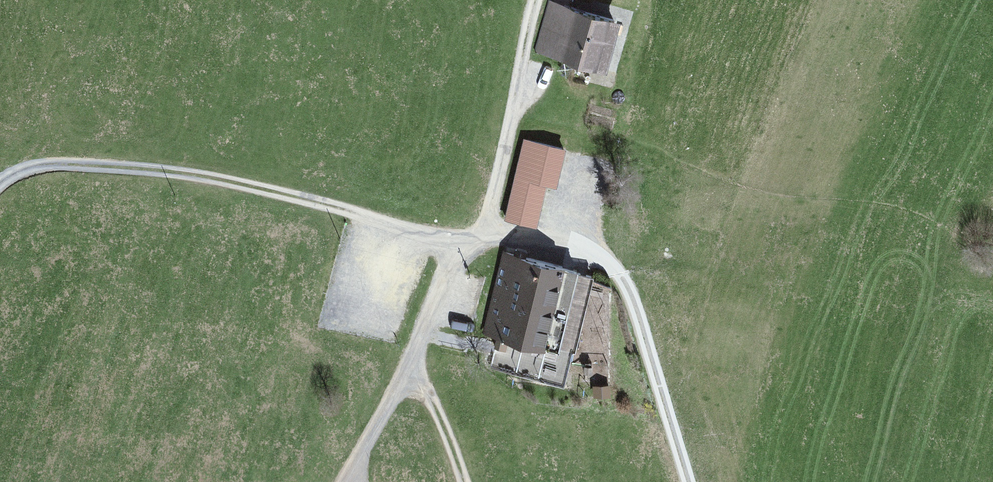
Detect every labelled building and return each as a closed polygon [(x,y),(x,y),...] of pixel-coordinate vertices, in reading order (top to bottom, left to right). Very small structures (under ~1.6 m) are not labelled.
[(619,19),(548,0),(536,51),(605,70),(619,19)] [(564,147),(523,137),(504,219),(536,227),(544,184),(555,186),(564,147)] [(591,271),(502,250),(482,332),(514,339),(508,362),(567,375),(591,271)]
